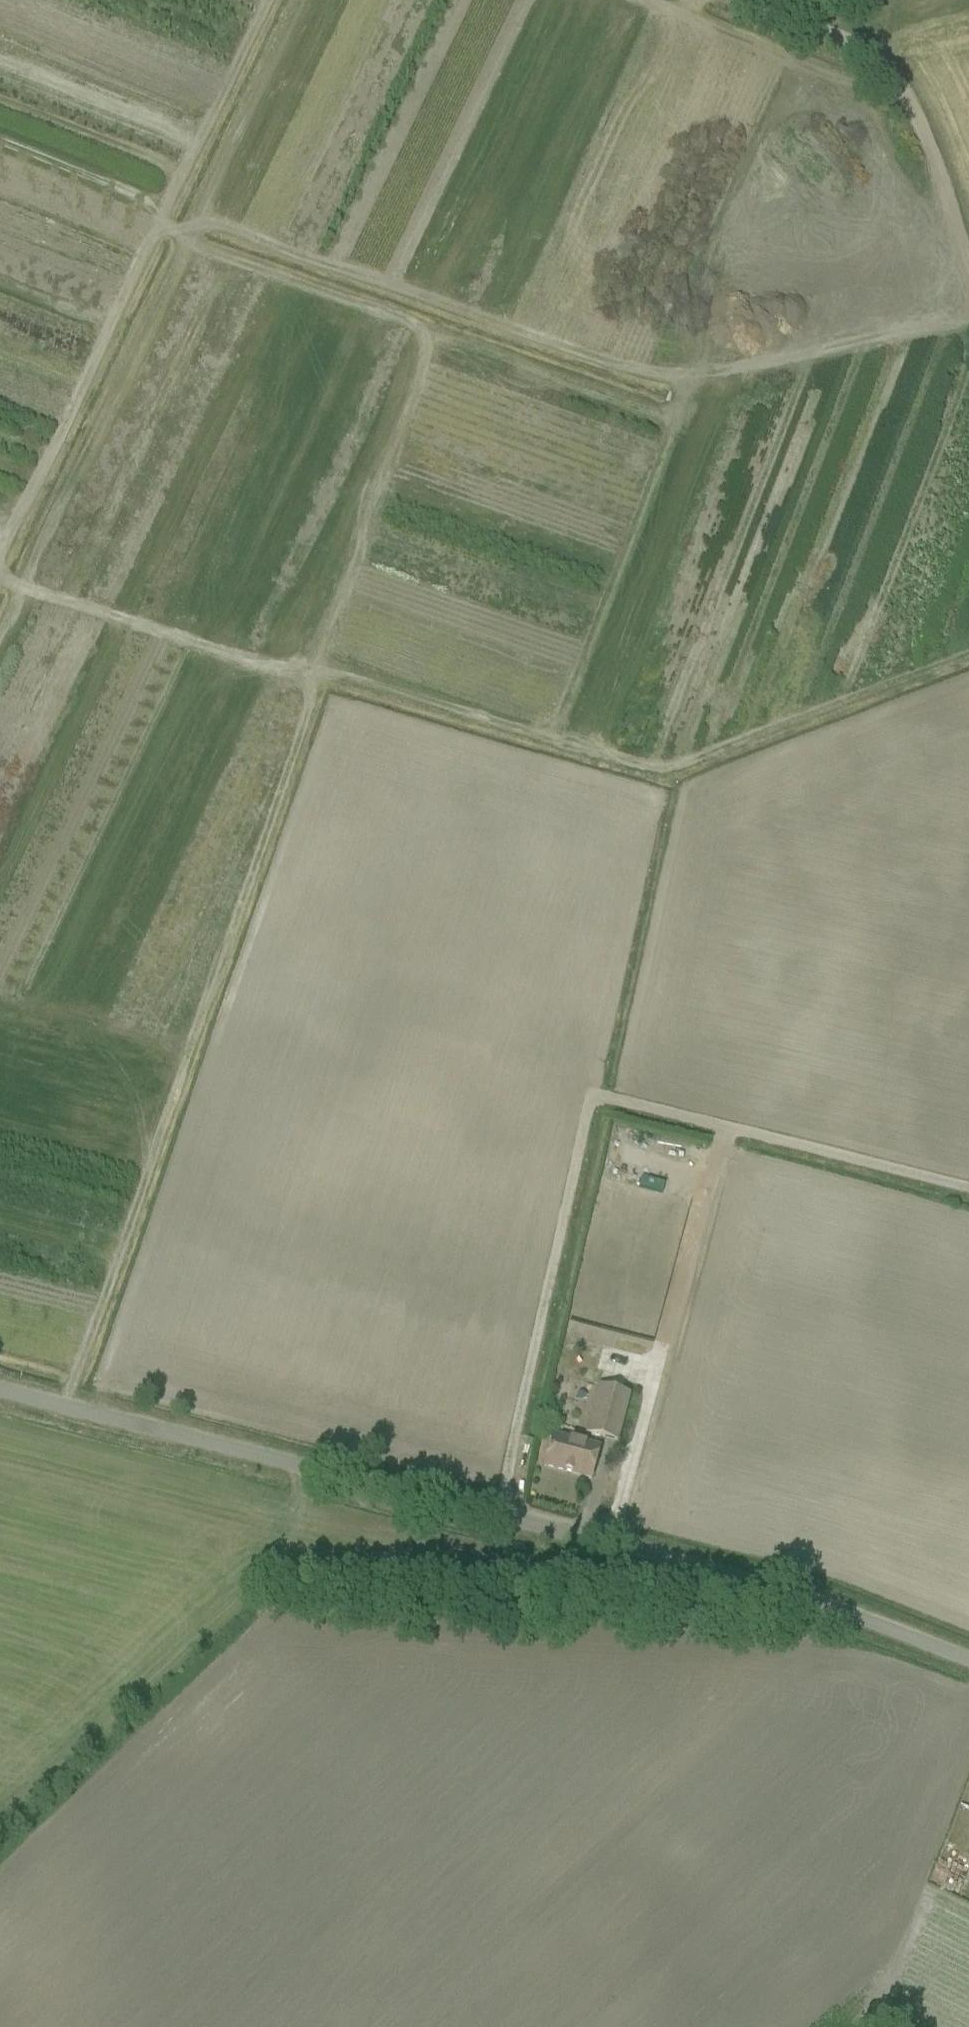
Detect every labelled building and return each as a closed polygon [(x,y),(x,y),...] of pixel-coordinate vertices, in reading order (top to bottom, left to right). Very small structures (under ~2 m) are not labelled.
[(617,1442),(630,1395),(598,1387),(586,1433),(617,1442)] [(591,1479),(596,1459),(598,1449),(551,1437),(549,1447),(544,1467),(591,1479)]
